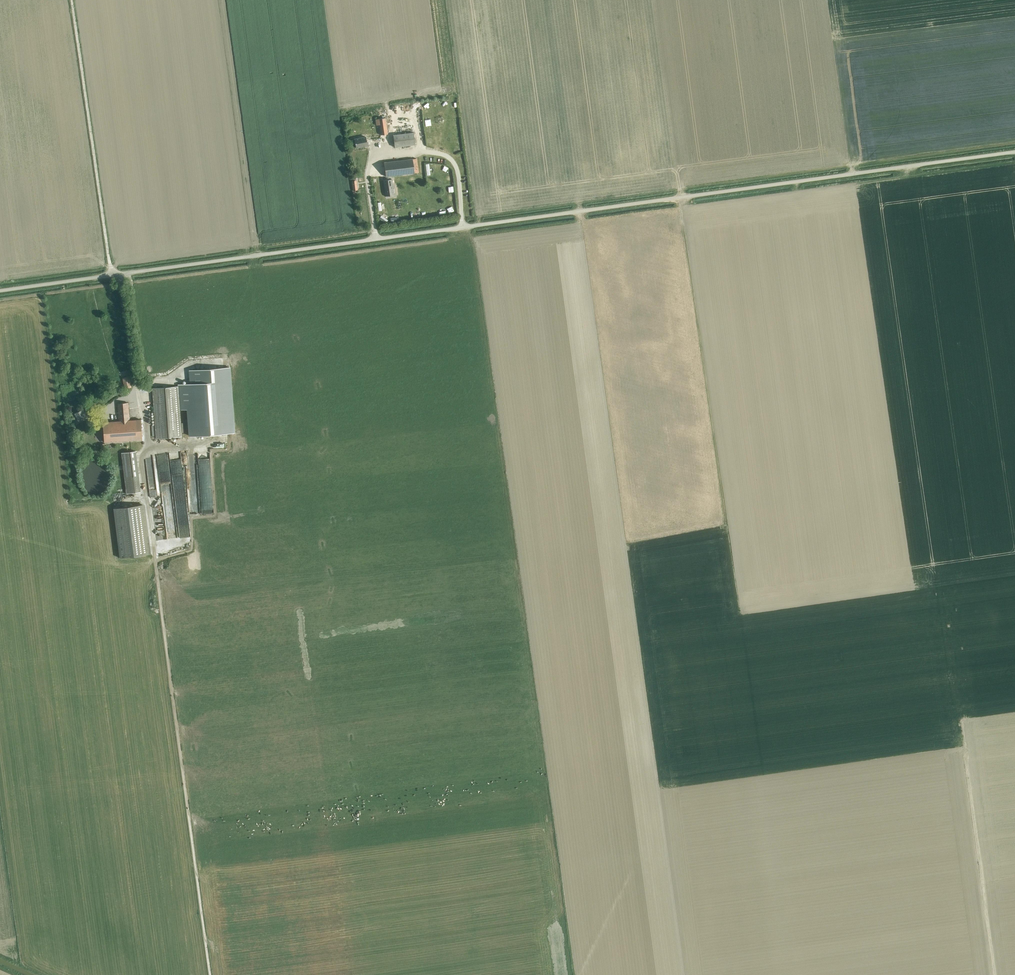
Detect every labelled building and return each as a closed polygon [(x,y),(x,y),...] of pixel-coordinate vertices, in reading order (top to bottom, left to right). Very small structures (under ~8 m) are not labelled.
[(385,118),(378,119),(381,135),(388,134),(385,118)] [(393,135),(395,147),(415,145),(413,133),(393,135)] [(366,137),(354,139),(356,148),(367,146),(366,137)] [(384,163),(385,177),(418,172),(416,158),(384,163)] [(384,180),(386,196),(393,195),(391,179),(384,180)] [(191,383),(178,384),(178,386),(180,410),(188,409),(190,436),(234,433),(229,367),(190,370),(191,383)] [(122,378),(124,389),(131,388),(129,376),(122,378)] [(152,388),(156,438),(182,436),(180,410),(178,386),(152,388)] [(142,439),(140,419),(130,420),(128,403),(118,404),(119,421),(103,422),(105,442),(142,439)] [(78,420),(92,413),(88,406),(72,415),(73,418),(76,416),(78,420)] [(129,452),(121,453),(126,493),(140,492),(135,451),(129,452)] [(114,508),(113,508),(116,525),(120,558),(150,554),(143,504),(114,508)]
